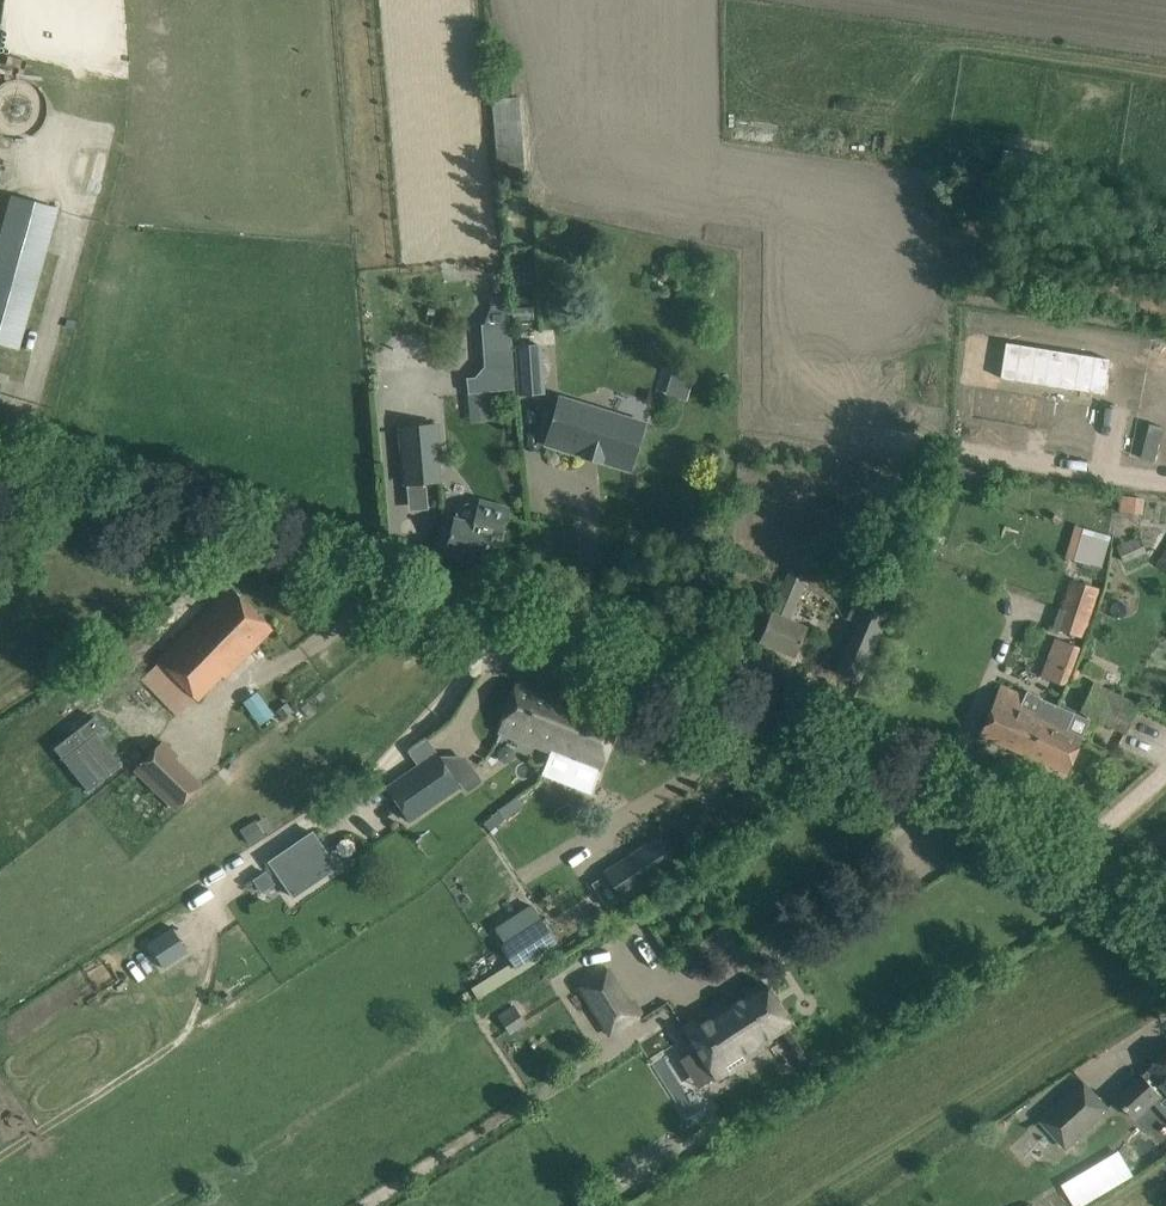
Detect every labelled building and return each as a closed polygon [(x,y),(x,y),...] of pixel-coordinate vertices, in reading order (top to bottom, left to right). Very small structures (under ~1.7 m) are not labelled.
[(509,83),(509,62),(494,63),(495,83),(509,83)] [(521,108),(493,110),(497,175),(524,173),(521,108)] [(1014,146),(1011,171),(1042,176),(1046,151),(1014,146)] [(12,195),(0,235),(0,341),(13,345),(53,207),(12,195)] [(489,308),(482,325),(511,323),(509,294),(491,295),(492,308),(489,308)] [(485,377),(468,378),(469,392),(485,391),(514,389),(511,323),(482,325),(485,377)] [(975,338),(966,397),(1023,405),(1026,382),(1073,389),(1078,354),(975,338)] [(519,394),(543,393),(540,345),(516,346),(519,394)] [(1150,365),(1146,389),(1165,392),(1162,413),(1165,413),(1165,368),(1150,365)] [(685,371),(678,396),(686,398),(693,374),(685,371)] [(467,395),(470,422),(490,420),(487,393),(467,395)] [(644,424),(559,398),(545,444),(583,455),(583,457),(600,462),(600,461),(630,470),(644,424)] [(1091,427),(1056,422),(1053,445),(1088,451),(1091,427)] [(440,423),(400,426),(405,485),(440,482),(438,465),(444,464),(440,423)] [(1165,462),(1165,435),(1159,434),(1155,461),(1165,462)] [(1119,494),(1117,510),(1141,513),(1143,497),(1119,494)] [(445,551),(483,562),(490,534),(500,536),(506,513),(477,505),(472,524),(454,519),(451,531),(444,530),(440,546),(446,548),(445,551)] [(1082,527),(1073,559),(1101,568),(1110,535),(1082,527)] [(1139,535),(1116,546),(1124,562),(1147,552),(1139,535)] [(1165,553),(1155,565),(1165,572),(1165,550),(1165,553)] [(179,557),(178,565),(185,567),(187,559),(179,557)] [(788,572),(768,620),(759,642),(795,657),(808,626),(792,620),(809,581),(788,572)] [(1053,627),(1084,639),(1101,589),(1070,578),(1053,627)] [(231,587),(208,609),(157,659),(197,697),(221,674),(223,676),(272,629),(231,587)] [(855,623),(835,672),(860,683),(890,612),(875,606),(866,627),(855,623)] [(1055,637),(1040,676),(1066,686),(1081,647),(1055,637)] [(498,732),(552,753),(572,699),(519,679),(498,732)] [(979,735),(1027,755),(1043,721),(1037,718),(1043,702),(1058,709),(1059,706),(1042,698),(1038,706),(1024,701),(1027,695),(1001,684),(979,735)] [(1082,711),(1125,732),(1136,711),(1092,689),(1082,711)] [(572,699),(552,753),(599,772),(620,718),(572,699)] [(286,701),(275,710),(282,718),(293,709),(286,701)] [(1062,708),(1059,706),(1058,709),(1043,702),(1037,718),(1043,721),(1027,755),(1067,773),(1082,738),(1066,731),(1074,713),(1062,708)] [(164,738),(159,743),(134,770),(178,810),(204,784),(176,757),(180,753),(164,738)] [(425,739),(407,751),(419,767),(436,755),(425,739)] [(387,790),(408,820),(457,786),(436,755),(419,767),(387,790)] [(498,810),(484,824),(490,831),(504,819),(498,810)] [(254,819),(239,829),(248,843),(263,834),(254,819)] [(312,830),(268,861),(293,897),(337,866),(312,830)] [(660,835),(604,872),(622,900),(678,864),(660,835)] [(510,962),(471,987),(478,999),(548,954),(545,950),(555,943),(531,906),(494,930),(503,943),(500,945),(510,962)] [(187,952),(171,927),(147,943),(163,967),(187,952)] [(607,968),(577,987),(608,1036),(638,1018),(607,968)] [(746,994),(730,1007),(725,998),(683,1023),(691,1038),(715,1078),(738,1064),(765,1048),(763,1044),(792,1026),(766,982),(746,994)] [(1118,1098),(1137,1119),(1162,1096),(1165,1092),(1165,1054),(1118,1098)] [(1042,1122),(1066,1149),(1110,1109),(1085,1082),(1042,1122)] [(1119,1152),(1077,1178),(1088,1197),(1130,1171),(1119,1152)]
